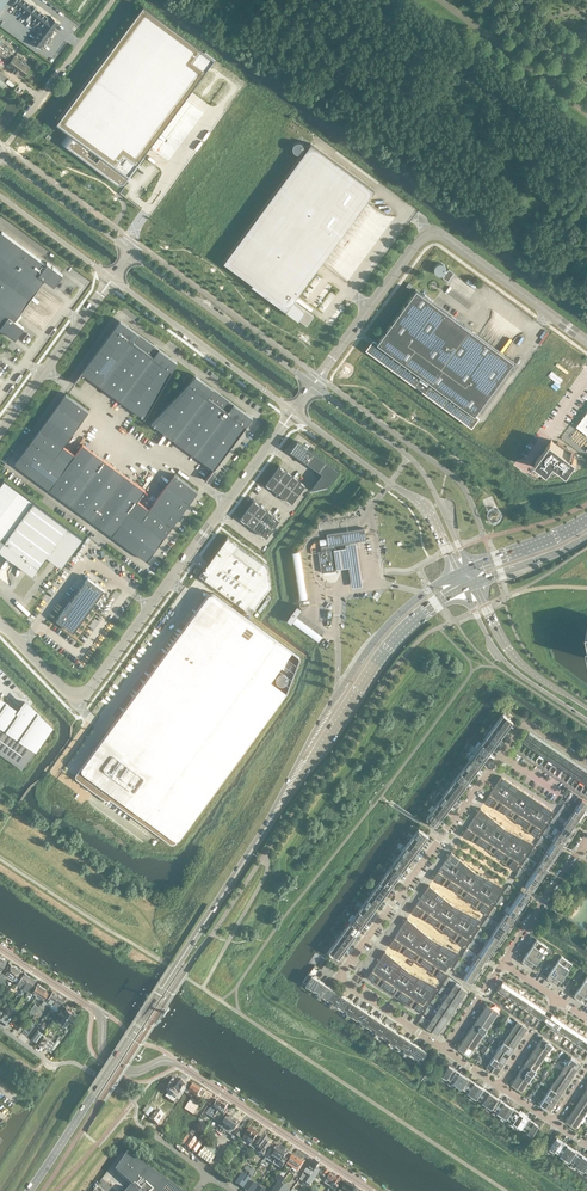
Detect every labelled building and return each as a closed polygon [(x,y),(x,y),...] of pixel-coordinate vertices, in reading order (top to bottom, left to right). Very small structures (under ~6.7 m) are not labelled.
[(8,0),(0,0),(0,11),(8,0)] [(13,4),(14,5),(13,5),(15,7),(16,6),(25,12),(22,16),(23,16),(29,20),(29,21),(32,18),(36,21),(36,22),(38,23),(43,27),(32,42),(40,48),(50,35),(51,35),(53,32),(53,31),(59,22),(51,16),(50,18),(35,8),(36,7),(34,5),(33,6),(25,0),(16,0),(13,4)] [(143,156),(189,93),(215,58),(143,6),(57,122),(68,130),(69,131),(61,141),(116,182),(117,183),(118,183),(120,183),(121,183),(123,183),(124,182),(125,181),(126,180),(131,173),(132,172),(133,170),(133,169),(133,167),(132,166),(132,165),(131,164),(130,163),(133,159),(137,163),(143,156)] [(0,47),(0,56),(6,60),(10,54),(0,47)] [(8,65),(14,70),(14,71),(14,70),(13,71),(14,71),(17,74),(18,73),(18,72),(23,76),(30,67),(30,68),(30,67),(29,67),(25,63),(26,62),(22,59),(21,60),(22,60),(21,61),(15,56),(8,65)] [(8,78),(6,81),(13,86),(15,84),(8,78)] [(303,151),(303,143),(294,142),(294,151),(303,151)] [(353,219),(366,201),(371,195),(374,190),(372,188),(370,187),(335,161),(313,145),(311,143),(300,157),(259,213),(223,261),(253,283),(252,284),(251,284),(278,304),(305,324),(306,323),(311,316),(295,303),(294,304),(292,302),(294,301),(293,300),(310,277),(321,263),(341,236),(353,219)] [(45,279),(54,286),(63,274),(47,262),(46,264),(2,231),(0,234),(0,325),(1,326),(0,327),(3,330),(5,331),(14,338),(15,338),(24,326),(15,319),(45,279)] [(440,263),(439,263),(438,263),(437,264),(436,264),(435,265),(435,266),(434,266),(434,267),(434,268),(434,269),(434,270),(434,271),(434,272),(435,272),(435,273),(436,274),(437,274),(438,274),(438,275),(439,275),(440,275),(441,275),(442,275),(443,274),(444,274),(444,273),(445,272),(445,271),(446,271),(446,270),(446,269),(446,268),(446,267),(445,266),(445,265),(444,265),(443,264),(442,263),(441,263),(440,263)] [(448,281),(454,272),(449,269),(442,277),(448,281)] [(513,361),(416,289),(377,342),(373,339),(371,342),(369,344),(365,349),(415,386),(415,385),(422,390),(422,391),(471,427),(473,424),(479,417),(475,414),(513,361)] [(177,361),(120,319),(82,371),(145,418),(177,361)] [(252,416),(196,374),(151,422),(214,469),(248,422),(251,418),(252,416)] [(89,410),(67,394),(66,394),(39,430),(33,439),(21,455),(15,463),(19,466),(51,489),(59,495),(71,504),(72,505),(80,510),(80,511),(92,520),(100,526),(142,557),(142,556),(147,560),(153,552),(165,536),(164,536),(171,527),(198,491),(175,474),(149,508),(137,500),(145,489),(83,443),(75,454),(63,445),(89,410)] [(290,449),(306,461),(313,452),(297,440),(290,449)] [(577,459),(579,457),(575,454),(572,452),(558,441),(557,442),(556,444),(551,440),(546,447),(546,448),(544,447),(540,452),(542,454),(541,455),(540,455),(536,461),(536,462),(548,471),(550,468),(555,462),(556,463),(552,469),(557,473),(561,467),(568,472),(577,459)] [(318,470),(326,461),(313,452),(306,461),(318,470)] [(327,486),(338,470),(326,461),(318,470),(322,473),(310,489),(327,486)] [(279,479),(285,470),(279,465),(272,474),(279,479)] [(285,484),(292,474),(285,470),(279,479),(285,484)] [(272,488),(279,479),(272,474),(265,483),(272,488)] [(292,488),(299,479),(292,474),(285,484),(292,488)] [(4,479),(0,485),(0,546),(14,526),(33,501),(4,479)] [(279,493),(285,484),(279,479),(272,488),(279,493)] [(305,484),(299,479),(292,488),(298,493),(305,484)] [(285,498),(292,488),(285,484),(279,493),(285,498)] [(292,503),(298,493),(292,488),(285,498),(292,503)] [(253,513),(260,504),(253,499),(246,508),(253,513)] [(61,566),(83,537),(33,500),(33,501),(14,526),(0,546),(0,549),(1,549),(0,550),(33,574),(35,571),(47,555),(61,566)] [(260,518),(266,509),(260,504),(253,513),(260,518)] [(246,522),(253,513),(246,508),(240,517),(246,522)] [(266,523),(273,514),(266,509),(260,518),(266,523)] [(253,527),(260,518),(253,513),(246,522),(253,527)] [(280,519),(273,514),(266,523),(273,528),(280,519)] [(260,532),(266,523),(260,518),(253,527),(260,532)] [(266,537),(273,528),(266,523),(260,532),(266,537)] [(337,561),(336,550),(336,549),(336,548),(335,548),(334,544),(335,544),(359,540),(360,540),(366,539),(366,535),(364,528),(363,528),(349,530),(347,530),(344,531),(327,533),(327,534),(327,538),(328,541),(328,544),(328,545),(329,545),(330,549),(318,550),(318,551),(320,562),(321,567),(321,568),(321,572),(322,572),(329,571),(338,570),(339,570),(339,569),(338,568),(337,561)] [(237,541),(241,536),(233,530),(229,535),(237,541)] [(253,610),(271,583),(268,562),(226,535),(201,574),(202,577),(253,610)] [(338,568),(339,569),(348,567),(352,589),(362,587),(356,543),(345,545),(345,547),(336,549),(336,550),(337,561),(338,568)] [(293,553),(300,600),(307,599),(299,552),(293,553)] [(76,628),(104,589),(88,577),(70,601),(59,616),(57,619),(73,631),(76,628)] [(81,774),(81,775),(81,776),(82,777),(82,778),(83,779),(87,782),(87,781),(92,785),(95,788),(152,830),(170,843),(171,843),(172,843),(173,843),(174,843),(175,842),(176,842),(286,691),(299,659),(299,658),(299,657),(299,656),(298,655),(297,654),(214,593),(213,592),(212,592),(211,592),(210,592),(209,592),(208,593),(207,594),(82,765),(82,766),(81,766),(81,767),(82,768),(82,769),(82,770),(83,770),(83,771),(82,773),(81,773),(81,774)] [(257,607),(261,610),(269,600),(263,596),(257,604),(259,605),(257,607)] [(297,605),(286,619),(291,623),(301,608),(297,605)] [(293,622),(319,642),(322,637),(296,617),(293,622)] [(140,648),(137,653),(143,656),(146,652),(140,648)] [(135,655),(132,659),(137,663),(140,660),(135,655)] [(132,672),(137,664),(131,660),(126,668),(132,672)] [(105,697),(111,701),(121,686),(114,682),(105,697)] [(23,765),(51,726),(28,702),(20,713),(0,699),(0,749),(23,765)] [(510,719),(513,716),(505,710),(498,719),(508,727),(509,726),(508,726),(510,724),(511,723),(510,722),(511,720),(510,719)] [(508,727),(498,719),(494,725),(503,731),(504,732),(506,729),(508,727)] [(504,732),(503,731),(494,725),(490,731),(500,738),(502,735),(502,736),(504,732)] [(500,738),(490,731),(486,737),(494,743),(496,744),(498,741),(499,738),(500,739),(500,738)] [(527,745),(534,734),(534,735),(534,734),(529,731),(522,741),(527,745)] [(531,748),(538,737),(538,738),(538,737),(534,734),(534,735),(534,734),(527,745),(531,748)] [(496,744),(494,743),(486,737),(481,742),(491,750),(492,749),(491,749),(493,747),(496,744)] [(536,751),(543,740),(543,741),(543,740),(538,737),(538,738),(538,737),(531,748),(536,751)] [(540,754),(547,743),(543,740),(543,741),(543,740),(536,751),(540,754)] [(491,750),(481,742),(477,748),(486,754),(487,756),(489,752),(491,750)] [(545,757),(551,746),(552,746),(547,743),(540,754),(545,757)] [(549,760),(556,749),(552,746),(551,746),(545,757),(549,760)] [(487,756),(486,754),(477,748),(473,754),(483,761),(485,758),(485,759),(487,756)] [(554,763),(560,752),(561,752),(556,749),(549,760),(554,763)] [(558,766),(565,755),(561,752),(560,752),(554,763),(558,766)] [(483,761),(473,754),(469,760),(477,766),(479,767),(481,764),(482,762),(483,762),(483,761)] [(563,769),(569,758),(570,758),(565,755),(558,766),(563,769)] [(567,772),(574,761),(570,758),(569,758),(563,769),(567,772)] [(479,767),(477,766),(469,760),(464,766),(474,773),(475,772),(474,772),(476,770),(479,767)] [(572,774),(578,764),(579,764),(574,761),(567,772),(572,774)] [(576,777),(583,767),(579,764),(578,764),(572,774),(576,777)] [(474,773),(464,766),(460,771),(469,778),(470,779),(472,776),(472,775),(474,773)] [(586,771),(586,769),(583,767),(576,777),(580,780),(586,771)] [(470,779),(469,778),(460,771),(456,777),(466,784),(468,781),(468,782),(470,779)] [(506,788),(510,782),(502,776),(494,788),(498,791),(502,785),(506,788)] [(466,784),(456,777),(452,783),(460,789),(462,790),(464,787),(465,785),(466,785),(466,784)] [(511,799),(519,787),(510,782),(506,788),(510,790),(506,796),(511,799)] [(462,790),(460,789),(452,783),(447,789),(457,796),(458,796),(457,795),(459,793),(462,790)] [(523,799),(527,793),(519,787),(511,799),(515,802),(519,796),(523,799)] [(502,794),(498,791),(494,788),(484,802),(489,805),(494,798),(498,800),(502,794)] [(457,796),(447,789),(443,794),(452,801),(453,802),(455,799),(457,796)] [(527,811),(535,799),(527,793),(523,799),(527,802),(523,808),(527,811)] [(453,802),(452,801),(443,794),(439,800),(449,808),(449,807),(451,805),(453,802)] [(511,799),(506,796),(502,794),(498,800),(502,803),(498,809),(503,811),(511,799)] [(574,801),(578,804),(586,810),(586,809),(586,801),(582,798),(578,795),(574,801)] [(519,805),(515,802),(511,799),(503,811),(507,814),(511,809),(515,811),(519,805)] [(540,810),(544,804),(535,799),(527,811),(532,813),(536,808),(540,810)] [(449,808),(439,800),(435,806),(443,812),(445,813),(447,810),(448,808),(449,808)] [(544,822),(552,810),(544,804),(540,810),(544,813),(540,819),(544,822)] [(586,810),(578,804),(574,809),(583,815),(586,810)] [(519,823),(527,811),(523,808),(519,805),(515,811),(519,814),(515,819),(519,823)] [(445,813),(443,812),(435,806),(430,812),(440,819),(441,819),(440,819),(442,816),(445,813)] [(484,821),(488,814),(481,808),(471,822),(476,825),(480,819),(484,821)] [(583,815),(574,809),(571,814),(580,820),(583,815)] [(536,816),(532,813),(527,811),(519,823),(523,826),(528,820),(531,823),(536,816)] [(440,819),(430,812),(426,818),(434,823),(435,824),(436,822),(438,823),(438,822),(440,819),(440,820),(440,819)] [(488,833),(496,821),(488,814),(484,821),(488,824),(484,830),(488,833)] [(580,820),(571,814),(567,820),(576,826),(580,820)] [(544,822),(540,819),(536,816),(531,823),(535,825),(531,832),(535,836),(544,822)] [(576,826),(567,820),(564,825),(573,831),(576,826)] [(501,832),(504,828),(496,821),(488,833),(493,836),(497,830),(501,832)] [(480,827),(476,825),(471,822),(462,835),(467,838),(472,831),(476,833),(480,827)] [(573,831),(564,825),(560,830),(569,836),(573,831)] [(481,845),(488,833),(484,830),(480,827),(476,833),(480,836),(476,842),(481,845)] [(425,837),(427,835),(426,834),(418,828),(414,834),(424,842),(424,841),(426,839),(427,838),(425,837)] [(505,844),(513,832),(504,828),(501,832),(505,835),(501,841),(505,844)] [(569,836),(560,830),(557,836),(566,842),(569,836)] [(517,844),(522,837),(513,832),(505,844),(510,847),(514,841),(517,844)] [(493,844),(497,838),(493,836),(488,833),(481,845),(485,847),(489,842),(493,844)] [(424,842),(414,834),(410,840),(418,846),(420,847),(422,844),(423,842),(424,842)] [(566,842),(557,836),(553,841),(562,847),(566,842)] [(522,855),(531,842),(522,837),(517,844),(521,846),(517,852),(522,855)] [(497,856),(505,844),(501,841),(497,838),(493,844),(497,847),(493,852),(497,856)] [(420,847),(418,846),(410,840),(406,846),(416,853),(416,852),(417,850),(418,850),(420,847)] [(562,847),(553,841),(549,847),(558,853),(562,847)] [(514,850),(510,847),(505,844),(497,856),(501,859),(505,853),(509,856),(514,850)] [(416,853),(406,846),(401,852),(410,858),(411,859),(414,856),(413,856),(415,853),(415,854),(416,853)] [(558,853),(549,847),(546,852),(555,858),(558,853)] [(513,869),(520,858),(522,855),(517,852),(514,850),(509,856),(513,858),(509,865),(513,869)] [(411,859),(410,858),(401,852),(397,857),(407,865),(407,864),(409,862),(411,859)] [(455,865),(459,858),(451,852),(442,865),(447,869),(451,863),(455,865)] [(555,858),(546,852),(542,857),(551,863),(555,858)] [(407,865),(397,857),(393,863),(401,869),(403,870),(405,867),(406,865),(407,865)] [(551,863),(542,857),(539,863),(548,869),(551,863)] [(459,877),(467,865),(459,858),(455,865),(459,868),(455,874),(459,877)] [(403,870),(401,869),(393,863),(389,869),(399,876),(400,873),(401,874),(403,870)] [(548,869),(539,863),(535,868),(544,874),(548,869)] [(451,871),(447,869),(442,865),(433,879),(438,882),(443,875),(447,877),(451,871)] [(472,876),(475,871),(467,865),(459,877),(464,880),(468,874),(472,876)] [(544,874),(535,868),(531,873),(540,879),(544,874)] [(399,876),(389,869),(384,875),(393,881),(394,882),(396,879),(398,876),(398,877),(399,876)] [(459,877),(455,874),(451,871),(447,877),(451,880),(447,886),(451,888),(459,877)] [(476,888),(484,876),(475,871),(472,876),(476,879),(472,885),(476,888)] [(540,879),(531,873),(528,879),(537,885),(540,879)] [(394,882),(393,881),(384,875),(380,880),(390,888),(390,887),(392,885),(394,882)] [(488,888),(493,881),(484,876),(476,888),(480,891),(484,885),(488,888)] [(463,888),(468,882),(464,880),(459,877),(451,888),(456,891),(460,886),(463,888)] [(537,885),(528,879),(524,884),(533,890),(537,885)] [(390,888),(380,880),(376,886),(384,893),(386,894),(388,891),(388,890),(389,888),(390,888)] [(493,899),(502,885),(493,881),(488,888),(492,890),(488,896),(493,899)] [(476,888),(472,885),(468,882),(463,888),(467,891),(464,896),(468,900),(476,888)] [(433,898),(437,891),(429,885),(420,899),(425,902),(429,896),(433,898)] [(386,894),(384,893),(376,886),(372,892),(381,899),(382,899),(381,899),(383,896),(383,897),(386,894)] [(480,900),(484,893),(480,891),(476,888),(468,900),(472,903),(476,897),(480,900)] [(529,896),(520,890),(517,896),(526,902),(529,896)] [(437,910),(445,898),(437,891),(433,898),(437,901),(433,907),(437,910)] [(381,899),(372,892),(367,898),(376,904),(377,905),(379,902),(381,900),(381,899)] [(493,899),(488,896),(484,893),(480,900),(484,902),(479,909),(484,913),(493,899)] [(526,902),(517,896),(513,901),(522,907),(526,902)] [(377,905),(376,904),(367,898),(363,904),(373,911),(373,910),(375,908),(377,905)] [(450,909),(453,905),(445,898),(437,910),(442,913),(446,907),(450,909)] [(425,910),(429,904),(425,902),(420,899),(411,912),(416,915),(421,908),(425,910)] [(522,907),(513,901),(510,906),(518,912),(522,907)] [(373,911),(363,904),(359,909),(367,916),(369,917),(371,914),(371,913),(372,911),(373,911)] [(437,910),(433,907),(429,904),(425,910),(429,913),(425,919),(429,922),(437,910)] [(454,921),(462,909),(453,905),(450,909),(453,912),(450,918),(454,921)] [(518,912),(510,906),(506,912),(515,918),(518,912)] [(369,917),(367,916),(359,909),(355,915),(364,923),(365,922),(366,920),(367,920),(369,917)] [(466,921),(471,914),(462,909),(454,921),(458,924),(462,918),(466,921)] [(441,922),(446,915),(442,913),(437,910),(429,922),(434,924),(438,919),(441,922)] [(515,918),(506,912),(502,917),(511,923),(515,918)] [(471,932),(480,919),(471,914),(466,921),(470,923),(466,929),(471,932)] [(364,923),(355,915),(350,921),(359,927),(360,928),(362,925),(364,923)] [(446,933),(454,921),(450,918),(446,915),(441,922),(445,924),(442,929),(446,933)] [(511,923),(502,917),(499,923),(508,928),(511,923)] [(411,931),(415,925),(407,918),(398,932),(403,935),(407,929),(411,931)] [(360,928),(359,927),(350,921),(346,927),(356,934),(356,933),(358,931),(360,928)] [(458,933),(462,927),(458,924),(454,921),(446,933),(450,936),(454,930),(458,933)] [(508,928),(499,923),(495,928),(504,934),(508,928)] [(415,943),(423,931),(415,925),(411,931),(415,934),(411,940),(415,943)] [(356,934),(346,927),(342,933),(350,939),(352,940),(354,937),(355,934),(356,935),(356,934)] [(462,946),(471,932),(466,929),(462,927),(458,933),(462,935),(457,942),(462,946)] [(504,934),(495,928),(492,933),(501,939),(504,934)] [(428,943),(431,938),(423,931),(415,943),(420,946),(424,940),(428,943)] [(407,937),(403,935),(398,932),(389,945),(394,948),(399,941),(403,944),(407,937)] [(352,940),(350,939),(342,933),(337,938),(347,946),(348,945),(347,945),(349,943),(352,940)] [(501,939),(492,933),(488,939),(497,945),(501,939)] [(407,955),(415,943),(411,940),(407,937),(403,944),(407,946),(403,952),(407,955)] [(347,946),(337,938),(333,944),(342,950),(343,951),(345,948),(347,946)] [(432,954),(440,942),(431,938),(428,943),(431,945),(427,951),(432,954)] [(534,953),(542,942),(536,938),(529,949),(534,953)] [(497,945),(488,939),(484,944),(493,950),(497,945)] [(444,954),(449,947),(440,942),(432,954),(436,957),(440,951),(444,954)] [(540,957),(547,946),(542,942),(534,953),(540,957)] [(424,948),(420,946),(415,943),(407,955),(412,957),(416,952),(419,955),(424,948)] [(343,951),(342,950),(333,944),(327,953),(334,959),(336,956),(339,957),(341,954),(341,955),(343,951)] [(493,950),(484,944),(481,950),(490,955),(493,950)] [(449,965),(458,952),(449,947),(444,954),(448,956),(444,962),(449,965)] [(424,966),(432,954),(427,951),(424,948),(419,955),(423,957),(420,962),(424,966)] [(527,964),(534,953),(529,949),(522,960),(527,964)] [(490,955),(481,950),(477,955),(486,961),(490,955)] [(389,964),(393,958),(385,951),(377,964),(381,967),(385,961),(389,964)] [(533,968),(540,957),(534,953),(527,964),(533,968)] [(436,966),(440,960),(436,957),(432,954),(424,966),(428,969),(432,963),(436,966)] [(486,961),(477,955),(474,960),(483,966),(486,961)] [(559,970),(567,959),(561,955),(554,966),(559,970)] [(394,975),(401,964),(393,958),(389,964),(393,966),(389,972),(394,975)] [(565,973),(572,962),(567,959),(559,970),(565,973)] [(440,979),(449,965),(444,962),(440,960),(436,966),(440,968),(435,975),(440,979)] [(483,966),(474,960),(470,966),(479,972),(483,966)] [(8,973),(14,965),(9,962),(0,974),(0,985),(8,973)] [(381,977),(385,970),(381,967),(377,964),(368,977),(373,980),(377,974),(381,977)] [(406,975),(409,971),(401,964),(394,975),(398,978),(402,972),(406,975)] [(8,973),(6,976),(13,981),(16,976),(18,978),(22,972),(20,970),(14,965),(8,973)] [(479,972),(470,966),(467,971),(476,977),(479,972)] [(552,981),(559,970),(554,966),(546,977),(552,981)] [(394,975),(389,972),(385,970),(381,977),(385,979),(381,985),(385,988),(394,975)] [(558,984),(565,973),(559,970),(552,981),(558,984)] [(410,987),(418,975),(409,971),(406,975),(410,978),(406,984),(410,987)] [(476,977),(467,971),(463,977),(472,983),(476,977)] [(23,982),(25,983),(30,976),(25,972),(20,979),(19,978),(16,982),(20,985),(23,982)] [(312,989),(319,979),(318,979),(316,977),(309,972),(303,982),(312,989)] [(397,988),(402,981),(398,978),(394,975),(385,988),(389,991),(393,985),(397,988)] [(423,986),(427,980),(418,975),(410,987),(415,989),(419,984),(423,986)] [(25,983),(22,987),(29,992),(33,987),(34,985),(32,984),(35,979),(30,976),(25,983)] [(180,990),(180,987),(163,976),(159,977),(160,979),(178,990),(180,990)] [(317,997),(325,985),(326,983),(322,981),(319,979),(312,989),(317,992),(314,995),(317,997)] [(427,998),(436,985),(427,980),(423,986),(427,989),(423,995),(427,998)] [(410,987),(406,984),(402,981),(397,988),(401,990),(397,997),(402,1000),(410,987)] [(502,993),(508,984),(507,984),(505,982),(503,981),(502,983),(501,983),(497,989),(502,993)] [(467,991),(463,988),(461,987),(462,986),(456,982),(452,989),(463,996),(464,994),(465,995),(467,991)] [(34,987),(33,987),(29,992),(32,994),(33,993),(35,994),(35,992),(37,994),(42,986),(38,983),(36,986),(35,985),(34,987)] [(327,998),(333,988),(330,987),(331,986),(326,983),(325,985),(317,997),(320,999),(322,995),(327,998)] [(508,997),(513,989),(514,988),(509,985),(508,984),(502,993),(508,997)] [(579,999),(586,988),(581,984),(574,995),(579,999)] [(47,988),(42,986),(37,994),(36,995),(41,998),(42,996),(44,998),(48,992),(46,990),(47,988)] [(414,999),(419,992),(415,989),(410,987),(402,1000),(406,1002),(410,996),(414,999)] [(331,1007),(340,994),(340,993),(336,990),(334,989),(333,988),(327,998),(331,1001),(329,1005),(331,1007)] [(513,1000),(519,991),(518,991),(514,988),(513,989),(508,997),(513,1000)] [(463,996),(452,989),(448,994),(459,1001),(463,996)] [(42,1002),(44,1003),(44,1004),(47,1000),(52,1003),(58,994),(53,991),(51,994),(49,992),(42,1002)] [(518,1004),(524,996),(524,995),(520,992),(519,991),(513,1000),(518,1004)] [(147,997),(147,998),(166,1010),(166,1009),(168,1010),(169,1011),(170,1010),(171,1009),(170,1008),(170,1007),(170,1006),(169,1005),(150,992),(150,993),(149,992),(148,993),(146,993),(145,994),(145,995),(146,996),(147,997)] [(419,1011),(426,999),(427,998),(423,995),(419,992),(414,999),(418,1002),(414,1008),(419,1011)] [(341,1008),(348,998),(347,998),(345,996),(340,993),(340,994),(331,1007),(334,1009),(337,1005),(341,1008)] [(64,998),(58,994),(52,1003),(56,1006),(55,1008),(58,1010),(63,1002),(62,1001),(64,998)] [(459,1001),(448,994),(445,999),(456,1007),(459,1001)] [(524,1007),(530,999),(529,998),(524,995),(524,996),(518,1004),(524,1007)] [(346,1017),(354,1004),(355,1003),(350,1000),(348,998),(341,1008),(345,1011),(343,1014),(346,1016),(346,1017)] [(456,1007),(445,999),(441,1005),(452,1012),(456,1007)] [(529,1011),(534,1003),(535,1002),(530,999),(524,1007),(529,1011)] [(37,1000),(35,1003),(30,1011),(34,1013),(42,1002),(37,1000)] [(534,1015),(540,1006),(540,1005),(535,1002),(534,1003),(529,1011),(534,1015)] [(355,1017),(362,1007),(361,1007),(359,1006),(355,1003),(354,1004),(346,1017),(346,1016),(349,1018),(351,1014),(355,1017)] [(498,1010),(492,1007),(492,1008),(490,1007),(490,1006),(486,1003),(483,1007),(484,1008),(483,1009),(494,1017),(498,1010)] [(452,1012),(441,1005),(437,1010),(448,1017),(452,1012)] [(60,1014),(56,1019),(61,1022),(70,1009),(69,1009),(70,1008),(67,1006),(66,1006),(65,1006),(64,1008),(62,1006),(58,1013),(60,1014)] [(139,1006),(139,1009),(159,1022),(162,1021),(161,1019),(141,1006),(139,1006)] [(551,1016),(550,1015),(550,1016),(547,1014),(544,1012),(544,1011),(545,1009),(543,1008),(541,1006),(540,1006),(534,1015),(540,1018),(541,1016),(545,1018),(547,1020),(546,1022),(551,1026),(557,1017),(552,1014),(551,1016)] [(360,1026),(368,1013),(369,1012),(365,1009),(365,1010),(362,1008),(362,1007),(355,1017),(360,1020),(357,1024),(360,1026)] [(70,1009),(61,1022),(66,1025),(69,1020),(71,1022),(75,1015),(74,1014),(75,1012),(74,1012),(74,1011),(71,1009),(70,1009)] [(494,1017),(483,1009),(479,1015),(480,1015),(490,1022),(494,1017)] [(448,1017),(437,1010),(434,1015),(445,1023),(448,1017)] [(370,1027),(376,1017),(373,1015),(374,1015),(369,1012),(368,1013),(360,1026),(363,1028),(365,1024),(370,1027)] [(445,1023),(434,1015),(430,1021),(441,1028),(445,1023)] [(490,1022),(480,1015),(479,1015),(476,1020),(487,1028),(490,1022)] [(374,1036),(383,1023),(384,1022),(379,1019),(377,1018),(377,1017),(376,1017),(370,1027),(374,1030),(372,1033),(374,1035),(374,1036)] [(557,1029),(562,1021),(562,1020),(558,1017),(557,1017),(551,1026),(557,1029)] [(487,1028),(476,1020),(472,1026),(473,1026),(483,1033),(487,1028)] [(527,1027),(517,1020),(514,1026),(524,1032),(525,1030),(525,1029),(527,1027)] [(562,1033),(568,1024),(567,1023),(567,1024),(562,1020),(562,1021),(557,1029),(562,1033)] [(19,1021),(15,1027),(21,1031),(25,1025),(19,1021)] [(441,1028),(430,1021),(426,1027),(432,1031),(433,1030),(434,1031),(439,1034),(441,1031),(440,1030),(441,1028)] [(27,1035),(34,1025),(29,1022),(22,1032),(27,1035)] [(384,1036),(391,1027),(390,1026),(390,1027),(388,1025),(384,1022),(383,1023),(374,1036),(375,1035),(377,1037),(380,1034),(384,1036)] [(567,1036),(573,1028),(569,1025),(569,1024),(568,1024),(562,1033),(567,1036)] [(483,1033),(473,1026),(472,1026),(469,1031),(480,1038),(483,1033)] [(524,1032),(514,1026),(510,1031),(520,1037),(524,1032)] [(389,1045),(397,1032),(398,1031),(394,1028),(393,1029),(391,1027),(384,1036),(388,1039),(386,1043),(389,1045)] [(36,1042),(43,1032),(38,1028),(31,1038),(36,1042)] [(573,1040),(579,1031),(578,1031),(573,1028),(567,1036),(573,1040)] [(398,1046),(405,1036),(404,1036),(402,1035),(402,1034),(398,1031),(397,1032),(389,1045),(392,1047),(394,1043),(398,1046)] [(480,1038),(469,1031),(465,1036),(466,1037),(476,1044),(480,1038)] [(520,1037),(510,1031),(507,1036),(517,1042),(520,1037)] [(578,1044),(583,1035),(584,1035),(579,1032),(579,1031),(573,1040),(578,1044)] [(42,1034),(37,1042),(44,1047),(49,1039),(42,1034)] [(586,1042),(586,1037),(584,1035),(583,1035),(578,1044),(583,1047),(586,1042)] [(408,1038),(405,1037),(405,1036),(398,1046),(403,1049),(400,1053),(403,1054),(403,1055),(412,1041),(408,1038)] [(476,1044),(466,1037),(465,1036),(461,1042),(472,1049),(476,1044)] [(517,1042),(507,1036),(504,1041),(514,1048),(517,1042)] [(552,1044),(543,1037),(541,1040),(540,1040),(539,1042),(549,1049),(552,1044)] [(413,1056),(419,1046),(419,1045),(419,1046),(416,1044),(417,1044),(412,1041),(403,1055),(406,1056),(408,1053),(413,1056)] [(514,1048),(504,1041),(500,1046),(510,1053),(514,1048)] [(472,1049),(461,1042),(460,1044),(459,1043),(457,1047),(461,1050),(462,1049),(463,1050),(462,1052),(468,1056),(472,1049)] [(549,1049),(539,1042),(535,1047),(536,1048),(545,1054),(549,1049)] [(423,1056),(426,1052),(424,1050),(425,1049),(422,1047),(422,1048),(420,1046),(419,1046),(413,1056),(423,1062),(425,1058),(423,1056)] [(510,1053),(500,1046),(497,1051),(507,1058),(510,1053)] [(545,1054),(536,1048),(535,1047),(532,1052),(542,1059),(545,1054)] [(507,1058),(497,1051),(494,1056),(503,1063),(507,1058)] [(542,1059),(532,1052),(529,1057),(529,1058),(538,1064),(542,1059)] [(503,1063),(494,1056),(490,1061),(500,1067),(500,1068),(503,1063)] [(580,1062),(571,1056),(567,1061),(577,1068),(579,1066),(578,1065),(580,1062)] [(538,1064),(529,1058),(529,1057),(525,1063),(535,1069),(538,1064)] [(577,1068),(567,1061),(565,1060),(562,1065),(564,1066),(574,1073),(577,1068)] [(450,1078),(456,1069),(455,1069),(453,1068),(453,1067),(451,1066),(452,1064),(453,1064),(448,1061),(447,1061),(445,1066),(446,1067),(441,1075),(442,1075),(445,1077),(445,1078),(446,1078),(447,1076),(450,1078)] [(500,1068),(500,1067),(490,1061),(486,1068),(491,1071),(492,1070),(493,1071),(497,1074),(500,1070),(499,1070),(500,1068)] [(535,1069),(525,1063),(522,1068),(532,1074),(535,1069)] [(574,1073),(564,1066),(561,1072),(571,1078),(574,1073)] [(532,1074),(522,1068),(518,1073),(528,1079),(532,1074)] [(456,1085),(465,1072),(462,1070),(462,1071),(461,1073),(459,1071),(456,1069),(450,1078),(453,1081),(452,1082),(456,1085)] [(465,1088),(471,1079),(470,1079),(468,1077),(467,1077),(466,1076),(467,1074),(465,1072),(456,1085),(457,1085),(460,1087),(461,1088),(461,1086),(465,1088)] [(571,1078),(561,1072),(557,1077),(567,1083),(571,1078)] [(528,1079),(518,1073),(515,1078),(516,1078),(525,1084),(528,1079)] [(186,1080),(180,1076),(176,1082),(182,1086),(186,1080)] [(567,1083),(557,1077),(554,1082),(564,1088),(567,1083)] [(525,1084),(516,1078),(515,1078),(514,1079),(513,1079),(510,1083),(514,1085),(515,1085),(516,1086),(516,1087),(521,1091),(525,1084)] [(471,1095),(480,1082),(477,1080),(477,1081),(476,1082),(474,1081),(473,1081),(471,1080),(471,1079),(465,1088),(468,1090),(467,1092),(471,1094),(471,1095)] [(479,1098),(486,1089),(485,1089),(483,1087),(482,1087),(481,1086),(482,1084),(482,1083),(480,1082),(471,1095),(475,1097),(475,1098),(476,1096),(479,1098)] [(564,1088),(554,1082),(551,1087),(561,1093),(564,1088)] [(175,1083),(166,1098),(174,1103),(180,1092),(177,1091),(178,1089),(175,1087),(177,1084),(175,1083)] [(202,1098),(206,1093),(202,1090),(202,1089),(194,1084),(191,1088),(189,1086),(184,1092),(187,1094),(189,1091),(197,1097),(196,1098),(200,1101),(202,1098)] [(561,1093),(551,1087),(547,1092),(557,1099),(561,1093)] [(486,1105),(495,1092),(492,1090),(491,1092),(489,1091),(488,1091),(486,1090),(486,1089),(479,1098),(483,1100),(482,1102),(486,1104),(486,1105)] [(494,1108),(501,1099),(500,1099),(498,1097),(497,1097),(496,1096),(497,1094),(495,1092),(486,1105),(490,1107),(490,1108),(491,1106),(494,1108)] [(557,1099),(547,1092),(544,1097),(553,1103),(554,1104),(557,1099)] [(554,1104),(553,1103),(544,1097),(539,1103),(545,1107),(545,1106),(547,1107),(551,1110),(553,1106),(553,1105),(554,1104)] [(193,1115),(200,1104),(193,1099),(185,1110),(193,1115)] [(501,1115),(510,1102),(507,1100),(506,1102),(504,1101),(503,1101),(501,1100),(501,1099),(494,1108),(498,1110),(497,1112),(501,1114),(501,1115)] [(580,1099),(577,1104),(577,1105),(586,1111),(586,1110),(586,1104),(580,1099)] [(218,1111),(224,1103),(219,1100),(217,1103),(214,1102),(211,1106),(206,1114),(207,1114),(213,1118),(218,1111)] [(509,1118),(516,1109),(515,1109),(513,1107),(512,1107),(510,1106),(512,1104),(512,1103),(510,1102),(501,1115),(505,1117),(505,1118),(506,1116),(509,1118)] [(223,1114),(228,1106),(224,1103),(218,1111),(213,1118),(220,1122),(225,1115),(223,1114)] [(586,1111),(577,1105),(577,1104),(573,1109),(583,1116),(586,1111)] [(145,1112),(149,1116),(154,1109),(150,1106),(145,1112)] [(516,1125),(524,1112),(522,1110),(521,1112),(519,1111),(518,1111),(516,1110),(516,1109),(509,1118),(512,1120),(512,1122),(516,1124),(516,1125)] [(583,1116),(573,1109),(570,1114),(571,1115),(580,1121),(583,1116)] [(158,1125),(164,1116),(156,1110),(150,1120),(158,1125)] [(524,1128),(531,1119),(530,1118),(530,1119),(527,1117),(528,1117),(527,1117),(525,1115),(527,1114),(527,1113),(524,1112),(516,1125),(520,1127),(520,1128),(521,1126),(524,1128)] [(580,1121),(571,1115),(570,1114),(569,1116),(568,1116),(565,1119),(569,1122),(570,1122),(571,1123),(571,1124),(576,1127),(580,1121)] [(236,1143),(244,1132),(237,1127),(240,1123),(229,1116),(227,1120),(225,1118),(219,1126),(221,1128),(220,1129),(233,1137),(231,1139),(236,1143)] [(538,1128),(541,1124),(541,1123),(537,1120),(536,1122),(534,1121),(533,1121),(531,1120),(531,1119),(524,1128),(527,1130),(526,1132),(527,1132),(531,1134),(531,1135),(536,1127),(538,1128)] [(254,1140),(258,1135),(255,1133),(255,1132),(251,1129),(251,1130),(250,1129),(243,1139),(241,1142),(253,1150),(258,1143),(254,1140)] [(559,1151),(565,1142),(564,1141),(564,1142),(562,1140),(561,1139),(560,1138),(561,1136),(561,1137),(561,1136),(557,1133),(557,1134),(556,1134),(553,1138),(555,1140),(550,1147),(550,1148),(550,1147),(554,1150),(555,1150),(555,1149),(559,1151)] [(191,1137),(185,1146),(191,1150),(197,1142),(191,1137)] [(264,1157),(270,1148),(267,1146),(267,1145),(269,1141),(263,1137),(254,1150),(264,1157)] [(196,1154),(202,1145),(198,1142),(191,1151),(196,1154)] [(565,1157),(574,1144),(571,1143),(570,1145),(568,1144),(567,1144),(565,1142),(559,1151),(562,1153),(561,1154),(561,1155),(565,1157)] [(573,1161),(580,1152),(579,1151),(579,1152),(577,1150),(576,1149),(575,1148),(576,1146),(574,1144),(565,1157),(569,1160),(570,1159),(573,1161)] [(272,1149),(266,1158),(269,1160),(271,1158),(275,1161),(283,1150),(277,1146),(275,1150),(272,1149)] [(202,1150),(198,1156),(210,1164),(214,1159),(202,1150)] [(283,1150),(275,1161),(280,1164),(279,1166),(282,1168),(288,1159),(285,1157),(288,1153),(283,1150)] [(586,1157),(586,1153),(585,1155),(583,1154),(583,1153),(582,1154),(580,1152),(573,1161),(577,1163),(576,1164),(576,1165),(576,1164),(580,1167),(586,1157)] [(292,1169),(299,1158),(294,1154),(287,1165),(285,1168),(290,1172),(292,1169)] [(116,1172),(136,1190),(178,1190),(127,1155),(116,1172)] [(299,1158),(292,1169),(298,1173),(305,1162),(299,1158)] [(309,1165),(299,1180),(310,1187),(315,1179),(320,1171),(316,1168),(319,1164),(314,1160),(310,1165),(309,1165)] [(251,1172),(249,1176),(252,1177),(255,1170),(247,1166),(245,1170),(251,1172)] [(337,1177),(325,1170),(323,1173),(321,1171),(320,1171),(315,1179),(316,1180),(319,1174),(325,1178),(324,1180),(326,1181),(325,1184),(330,1188),(337,1177)] [(243,1189),(250,1179),(242,1173),(235,1183),(236,1184),(236,1183),(240,1186),(239,1186),(243,1189)] [(343,1181),(337,1177),(330,1188),(333,1190),(336,1190),(337,1190),(339,1187),(343,1181)] [(244,1190),(246,1190),(251,1190),(255,1185),(249,1181),(244,1190)] [(339,1190),(354,1190),(356,1189),(345,1182),(345,1183),(339,1190)] [(290,1190),(278,1183),(272,1190),(289,1190),(290,1190)]
